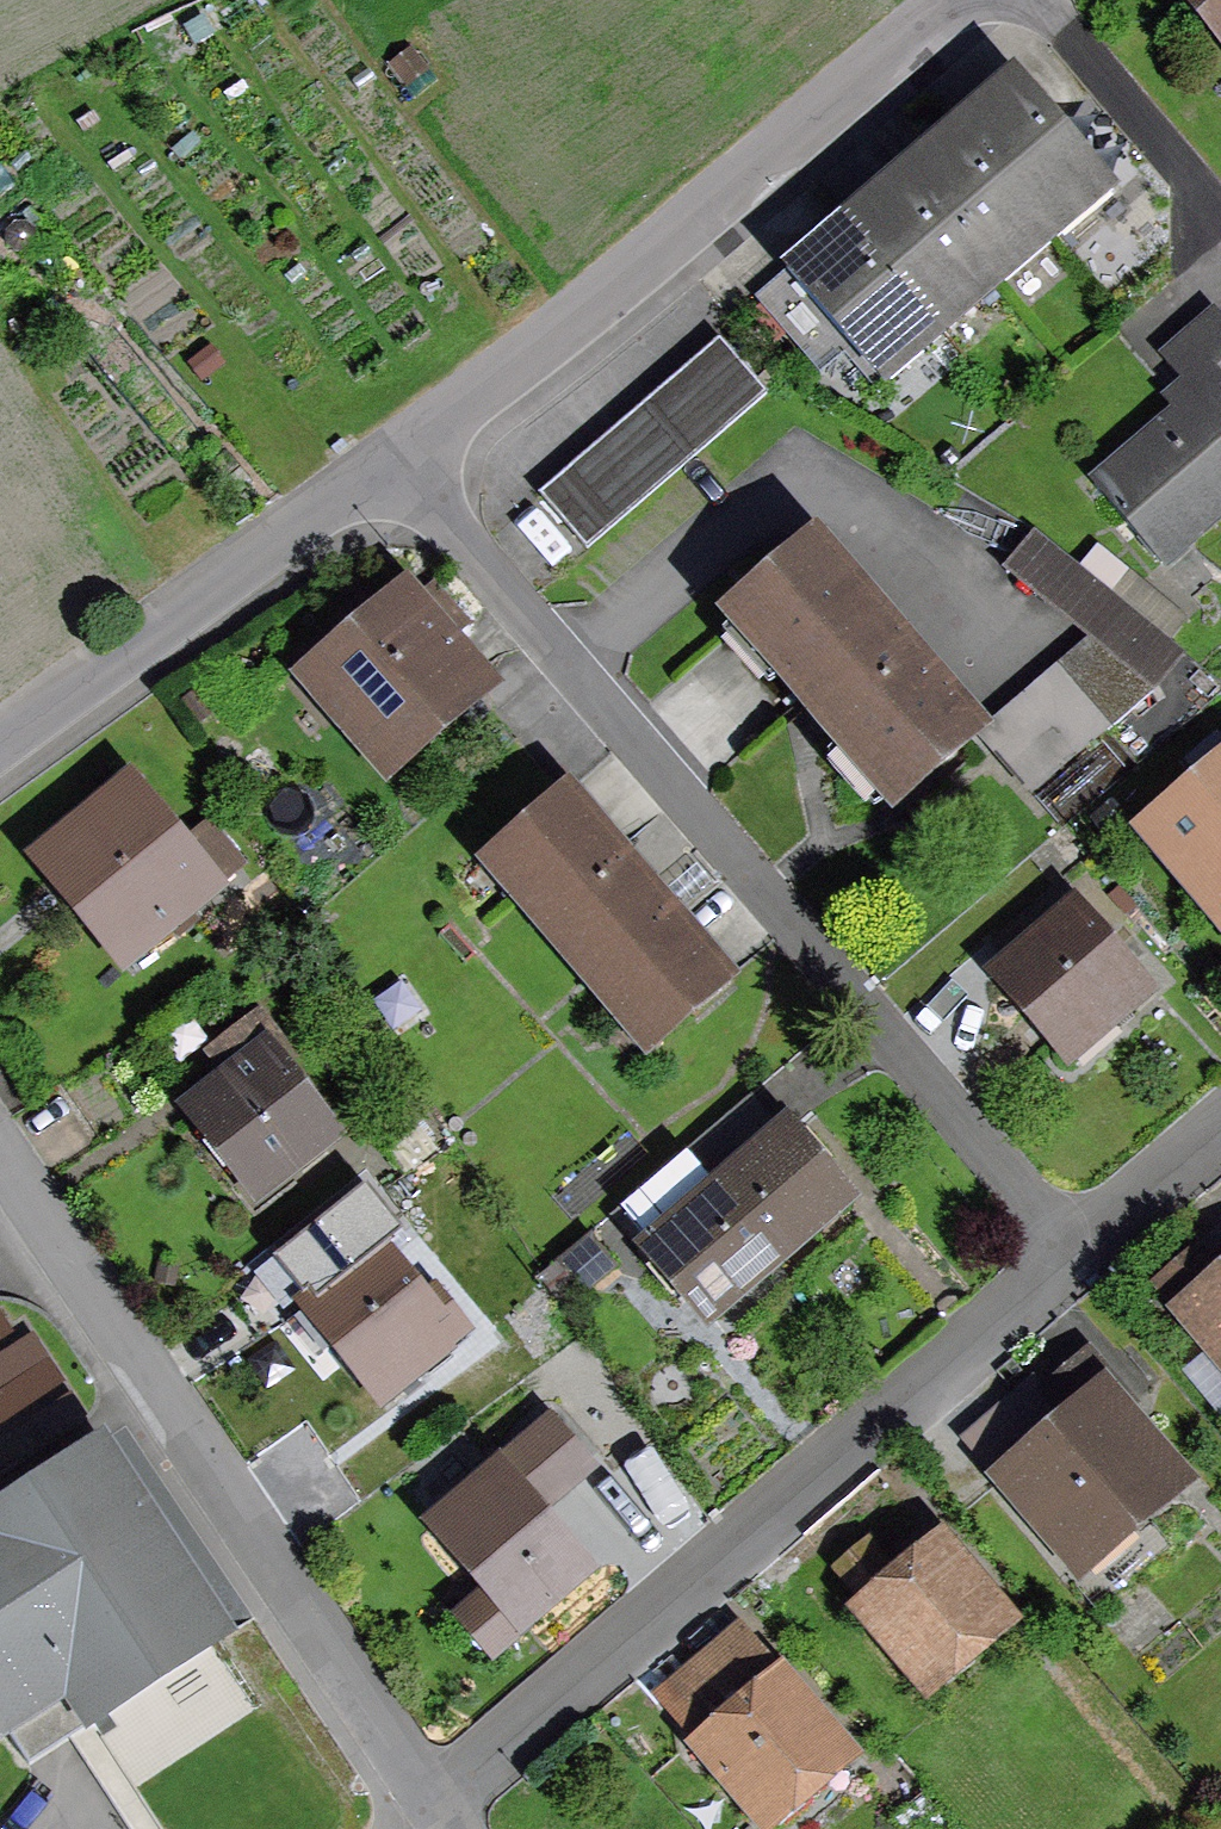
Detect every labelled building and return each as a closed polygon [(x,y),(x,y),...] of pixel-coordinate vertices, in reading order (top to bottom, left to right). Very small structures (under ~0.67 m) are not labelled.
[(1220,36),(1220,0),(1191,0),(1220,36)] [(1113,189),(1016,77),(958,126),(1054,238),(1113,189)] [(902,174),(999,286),(1054,238),(958,126),(902,174)] [(846,222),(942,334),(999,286),(902,174),(846,222)] [(789,271),(885,383),(942,334),(846,222),(789,271)] [(1162,563),(1220,512),(1220,316),(1220,315),(1166,362),(1197,397),(1094,485),(1162,563)] [(721,340),(541,495),(587,549),(767,393),(721,340)] [(731,615),(894,805),(980,731),(817,541),(731,615)] [(318,678),(387,758),(474,683),(442,645),(466,624),(434,586),(409,608),(406,603),(318,678)] [(1106,635),(985,740),(1031,793),(1151,689),(1106,635)] [(1220,912),(1220,770),(1151,829),(1220,912)] [(488,860),(650,1049),(731,980),(569,791),(488,860)] [(161,915),(168,924),(240,865),(207,825),(171,854),(128,803),(56,859),(127,946),(161,915)] [(1098,1006),(1108,1019),(1145,987),(1077,909),(1000,976),(1056,1042),(1098,1006)] [(195,1108),(259,1189),(331,1133),(269,1053),(281,1044),(260,1018),(229,1042),(248,1067),(195,1108)] [(775,1138),(744,1102),(688,1150),(717,1187),(779,1260),(846,1202),(813,1164),(826,1153),(813,1138),(800,1149),(784,1130),(775,1138)] [(679,1279),(712,1317),(779,1260),(717,1187),(688,1150),(636,1194),(667,1230),(650,1245),(666,1264),(653,1274),(667,1290),(679,1279)] [(309,1304),(383,1396),(466,1329),(445,1305),(435,1314),(380,1247),(309,1304)] [(1220,1353),(1220,1277),(1199,1251),(1162,1283),(1220,1353)] [(14,1324),(0,1301),(0,1332),(14,1324)] [(1008,1477),(1080,1561),(1175,1479),(1105,1397),(1117,1386),(1089,1353),(1047,1389),(1074,1421),(1008,1477)] [(474,1649),(487,1659),(587,1567),(527,1496),(553,1474),(567,1490),(591,1469),(549,1419),(435,1523),(493,1591),(456,1624),(474,1649)] [(68,1687),(92,1725),(226,1637),(99,1443),(0,1508),(0,1731),(68,1687)] [(976,1662),(966,1650),(1003,1620),(941,1546),(901,1580),(872,1545),(842,1570),(871,1605),(867,1608),(940,1692),(976,1662)] [(665,1695),(707,1744),(757,1701),(715,1652),(665,1695)] [(842,1755),(780,1681),(757,1701),(707,1744),(779,1828),(815,1796),(806,1786),(842,1755)]
